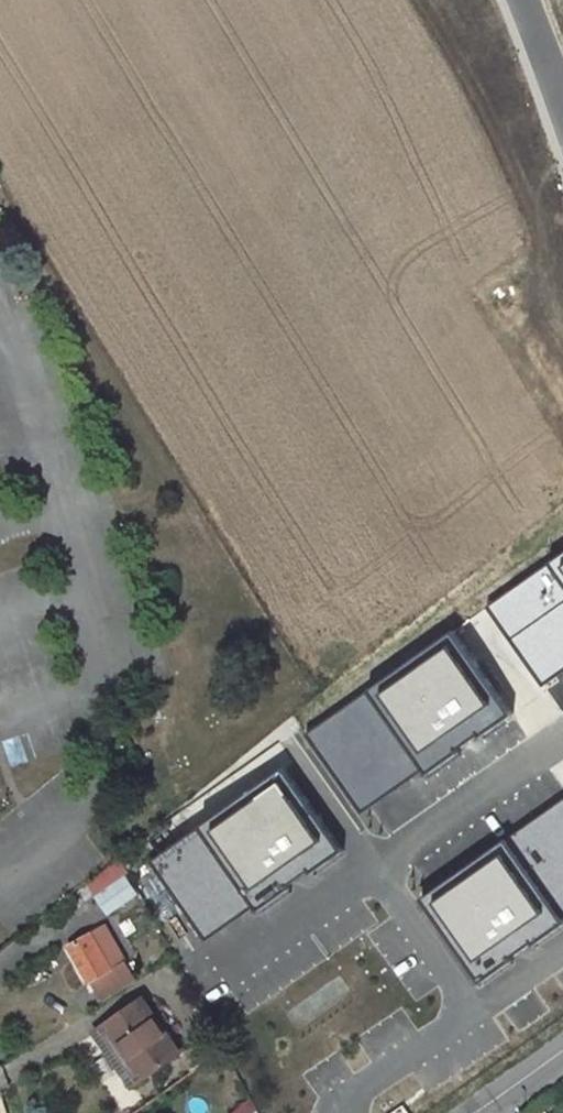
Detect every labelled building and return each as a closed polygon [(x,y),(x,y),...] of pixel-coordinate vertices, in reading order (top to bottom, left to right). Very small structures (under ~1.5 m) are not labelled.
[(486,608),(542,688),(562,673),(562,555),(486,608)] [(509,712),(453,632),(302,736),(358,816),(509,712)] [(10,765),(23,761),(16,739),(3,743),(10,765)] [(338,851),(279,765),(145,857),(204,942),(338,851)] [(417,903),(475,983),(562,920),(562,796),(417,903)] [(86,885),(110,917),(144,893),(119,860),(86,885)] [(99,935),(96,930),(61,951),(84,991),(93,1006),(128,985),(99,935)] [(179,1053),(140,997),(94,1030),(133,1085),(179,1053)]
